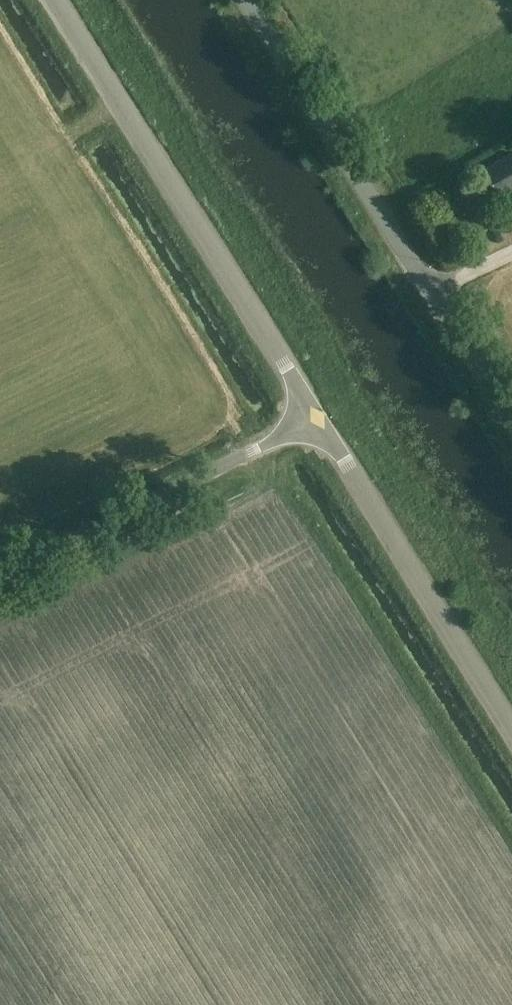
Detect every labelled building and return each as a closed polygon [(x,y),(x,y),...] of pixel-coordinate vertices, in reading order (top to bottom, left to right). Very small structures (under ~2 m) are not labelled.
[(483,171),(497,196),(511,188),(511,155),(483,171)]
